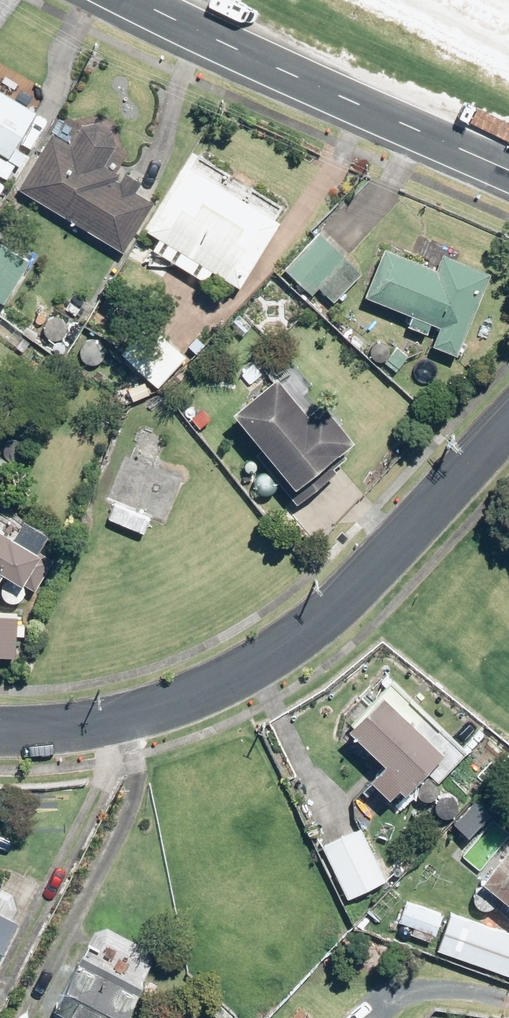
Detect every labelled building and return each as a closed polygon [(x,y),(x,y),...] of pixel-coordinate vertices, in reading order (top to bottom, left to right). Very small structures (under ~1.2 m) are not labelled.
[(8,159),(36,114),(1,93),(9,79),(0,73),(0,154),(8,159)] [(123,252),(153,204),(135,192),(140,185),(125,176),(120,184),(116,182),(119,175),(105,166),(116,148),(112,132),(99,124),(82,128),(70,147),(51,135),(19,187),(123,252)] [(187,166),(147,232),(160,240),(153,252),(206,283),(212,272),(240,289),(280,223),(187,166)] [(360,275),(319,234),(285,268),(312,295),(319,288),(333,302),(360,275)] [(28,264),(0,247),(0,303),(4,305),(28,264)] [(457,358),(491,276),(443,257),(437,271),(384,249),(365,297),(413,317),(408,328),(426,335),(431,325),(440,328),(433,348),(457,358)] [(42,313),(34,324),(40,328),(48,317),(42,313)] [(248,326),(238,316),(230,324),(239,334),(248,326)] [(121,354),(159,389),(186,358),(148,324),(121,354)] [(396,372),(408,357),(397,348),(385,363),(396,372)] [(233,417),(295,491),(338,455),(336,452),(344,445),(303,396),(318,383),(303,364),(280,383),(277,380),(233,417)] [(144,384),(129,389),(133,400),(148,394),(144,384)] [(15,429),(28,438),(36,427),(23,417),(15,429)] [(108,500),(164,523),(182,482),(125,458),(108,500)] [(22,588),(23,585),(35,592),(54,561),(40,552),(50,536),(3,507),(0,512),(0,575),(22,588)] [(31,620),(17,611),(12,618),(1,612),(0,613),(0,641),(13,649),(31,620)] [(349,733),(385,768),(371,783),(390,801),(399,792),(405,798),(430,772),(438,781),(465,754),(395,686),(349,733)] [(386,882),(361,830),(323,848),(350,901),(386,882)] [(508,905),(508,854),(484,884),(508,905)] [(390,890),(371,911),(382,921),(401,899),(390,890)] [(442,917),(407,901),(398,922),(434,937),(442,917)] [(451,915),(437,951),(508,977),(508,936),(451,915)] [(18,926),(0,917),(0,959),(18,926)] [(84,956),(54,1012),(64,1017),(127,1017),(143,988),(84,956)]
